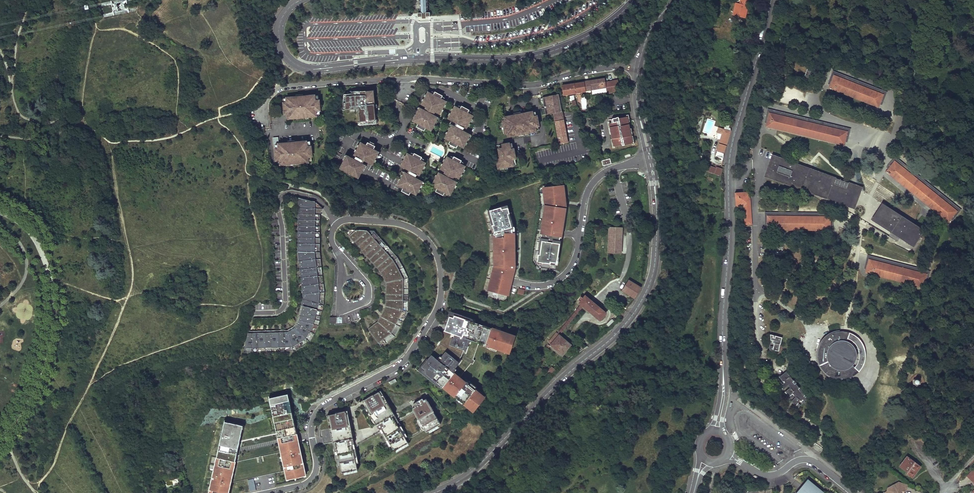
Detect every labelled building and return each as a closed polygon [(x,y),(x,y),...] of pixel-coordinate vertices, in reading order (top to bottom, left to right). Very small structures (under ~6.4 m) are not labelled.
[(740,4),(736,2),(733,14),(745,18),(750,0),(741,0),(740,4)] [(813,67),(809,65),(804,77),(809,78),(813,67)] [(829,87),(878,107),(880,103),(882,104),(887,90),(833,70),(828,83),(830,84),(829,87)] [(605,78),(589,81),(590,82),(562,86),(564,96),(586,92),(586,91),(606,87),(606,92),(619,90),(618,79),(605,82),(605,78)] [(423,107),(432,112),(436,114),(443,101),(438,98),(430,94),(425,92),(418,104),(423,107)] [(294,115),(318,114),(318,109),(322,108),(321,98),(317,98),(317,93),(288,94),(289,99),(285,99),(285,108),(294,107),(294,111),(294,115)] [(555,114),(562,112),(560,103),(559,95),(542,99),(546,116),(555,114)] [(579,96),(582,110),(587,109),(585,95),(579,96)] [(352,109),(353,119),(357,119),(357,117),(367,116),(366,105),(362,105),(361,101),(355,101),(356,109),(352,109)] [(453,123),(463,128),(470,115),(465,113),(457,109),(452,106),(445,119),(453,123)] [(423,107),(421,110),(430,115),(432,112),(423,107)] [(430,115),(421,110),(417,108),(410,120),(415,123),(423,127),(428,130),(435,117),(430,115)] [(851,128),(768,108),(765,122),(767,123),(766,127),(844,145),(845,142),(848,142),(851,128)] [(562,146),(569,144),(562,112),(555,114),(561,144),(562,146)] [(703,113),(697,130),(700,131),(706,114),(703,113)] [(540,128),(538,118),(534,119),(533,114),(505,120),(506,124),(504,125),(506,133),(513,132),(514,135),(514,139),(538,133),(537,129),(540,128)] [(349,126),(358,125),(357,117),(357,119),(353,119),(348,119),(349,126)] [(622,146),(631,145),(626,117),(617,119),(617,121),(612,122),(612,120),(608,120),(612,146),(622,145),(622,146)] [(453,123),(451,126),(461,131),(463,128),(453,123)] [(442,138),(447,140),(455,144),(460,147),(467,134),(461,131),(451,126),(449,125),(442,138)] [(717,150),(716,155),(723,157),(723,153),(730,130),(724,128),(722,127),(721,132),(722,132),(716,150),(717,150)] [(280,161),(304,160),(304,154),(308,154),(307,144),(303,144),(303,139),(275,140),(275,133),(270,134),(270,141),(275,140),(275,145),(271,145),(272,153),(280,153),(280,161)] [(371,149),(363,145),(358,142),(351,155),(352,155),(361,160),(369,164),(376,151),(371,149)] [(512,152),(511,146),(504,147),(504,151),(505,156),(501,157),(502,160),(497,160),(498,165),(497,165),(498,170),(513,169),(513,163),(516,162),(515,152),(512,152)] [(406,170),(415,175),(416,175),(423,163),(417,160),(410,156),(405,153),(398,166),(406,170)] [(359,163),(350,158),(344,155),(337,168),(355,177),(362,165),(359,163)] [(352,155),(350,158),(359,163),(361,160),(352,155)] [(961,208),(895,155),(886,166),(888,168),(886,171),(948,221),(951,218),(953,220),(961,208)] [(442,172),(451,177),(455,179),(462,166),(457,163),(449,159),(444,157),(437,170),(442,172)] [(859,188),(774,158),(768,176),(802,188),(803,186),(808,188),(808,187),(823,197),(826,193),(842,204),(853,207),(859,188)] [(707,170),(707,172),(721,176),(721,168),(717,167),(716,170),(711,169),(711,170),(709,170),(709,171),(707,170)] [(406,170),(404,173),(414,178),(415,175),(406,170)] [(400,188),(408,192),(413,194),(420,181),(414,178),(404,173),(402,172),(395,185),(400,188)] [(442,172),(440,175),(449,180),(451,177),(442,172)] [(434,188),(442,192),(447,195),(454,182),(449,180),(440,175),(436,173),(429,185),(434,188)] [(537,262),(550,264),(551,262),(557,263),(560,244),(560,241),(560,240),(559,240),(560,236),(561,237),(561,232),(565,206),(565,205),(564,204),(563,202),(565,202),(563,189),(563,186),(543,188),(545,199),(546,199),(547,205),(546,206),(545,213),(546,213),(545,220),(544,219),(542,227),(544,227),(543,233),(541,233),(539,248),(541,248),(540,254),(538,254),(537,262)] [(738,193),(735,193),(736,206),(738,206),(744,206),(745,223),(753,222),(750,192),(738,193)] [(315,201),(298,198),(298,208),(315,208),(315,201)] [(924,230),(882,203),(871,220),(914,247),(924,230)] [(490,290),(506,294),(507,291),(509,291),(511,281),(513,273),(513,269),(514,269),(515,268),(515,267),(514,258),(513,258),(512,244),(514,244),(514,234),(512,234),(512,231),(512,227),(513,227),(511,220),(510,220),(508,214),(510,213),(507,206),(501,208),(501,207),(488,211),(491,219),(492,218),(494,225),(492,225),(494,232),(494,233),(494,234),(494,235),(495,236),(496,236),(496,244),(494,244),(495,252),(496,252),(496,258),(495,258),(495,266),(496,266),(495,273),(493,272),(490,286),(491,287),(490,290)] [(834,212),(766,210),(766,224),(768,224),(768,228),(831,230),(831,226),(834,226),(834,212)] [(608,252),(620,253),(622,227),(609,226),(608,252)] [(354,242),(368,230),(356,229),(349,236),(352,240),(354,242)] [(358,246),(371,234),(368,230),(354,242),(357,245),(358,246)] [(362,251),(375,239),(371,234),(358,246),(361,250),(362,251)] [(365,255),(379,243),(375,239),(362,251),(365,254),(365,255)] [(315,252),(315,243),(298,243),(298,252),(315,252)] [(369,259),(383,247),(379,243),(365,255),(368,258),(369,259)] [(373,264),(387,252),(383,247),(369,259),(372,263),(373,264)] [(783,247),(771,247),(771,255),(782,255),(783,247)] [(316,259),(315,252),(298,252),(299,261),(316,259)] [(377,268),(390,256),(387,252),(373,264),(376,267),(377,268)] [(930,270),(868,254),(864,268),(866,269),(865,272),(924,288),(925,284),(927,285),(930,270)] [(381,272),(394,260),(390,256),(377,268),(380,271),(381,272)] [(317,267),(316,259),(299,261),(300,269),(317,267)] [(384,277),(399,269),(394,260),(381,272),(381,274),(384,277)] [(318,275),(317,267),(300,269),(301,277),(318,275)] [(386,283),(404,279),(399,269),(384,277),(385,281),(386,283)] [(319,284),(318,275),(301,277),(302,286),(319,284)] [(386,289),(404,289),(404,279),(386,283),(386,284),(386,289)] [(622,289),(634,297),(641,287),(628,279),(622,289)] [(319,284),(302,286),(303,294),(320,292),(319,284)] [(320,292),(303,294),(303,299),(319,304),(320,292)] [(605,312),(585,294),(584,296),(582,294),(579,297),(579,298),(578,299),(580,301),(579,302),(581,303),(582,305),(600,319),(605,312)] [(319,304),(303,299),(301,304),(303,305),(318,309),(319,304)] [(386,304),(386,306),(404,311),(403,300),(386,300),(386,304)] [(15,317),(30,320),(33,305),(18,303),(15,317)] [(557,333),(559,334),(582,305),(581,303),(557,333)] [(316,314),(318,309),(303,305),(302,311),(316,314)] [(385,308),(383,312),(399,320),(404,311),(386,306),(385,308)] [(613,309),(620,316),(622,313),(616,307),(613,309)] [(316,314),(302,311),(301,315),(315,319),(316,314)] [(381,316),(396,324),(399,320),(383,312),(382,314),(381,316)] [(446,329),(445,331),(444,330),(440,341),(439,341),(437,345),(438,345),(433,352),(432,351),(424,361),(419,367),(424,371),(422,373),(442,389),(443,387),(457,398),(456,400),(460,403),(462,401),(474,411),(486,396),(476,388),(477,387),(469,381),(468,382),(467,382),(467,381),(466,381),(465,382),(460,377),(471,363),(473,364),(475,360),(473,360),(479,342),(485,345),(486,346),(487,347),(487,348),(496,351),(497,350),(509,354),(515,336),(500,331),(501,329),(496,327),(495,329),(475,322),(475,320),(455,313),(454,318),(449,316),(446,329)] [(315,319),(301,315),(299,320),(314,324),(315,319)] [(371,326),(376,322),(370,315),(366,319),(371,326)] [(379,320),(378,322),(391,333),(396,324),(381,316),(379,320)] [(310,331),(314,324),(299,320),(297,324),(310,331)] [(376,323),(373,325),(383,339),(391,333),(378,322),(376,323)] [(310,331),(297,324),(295,327),(306,339),(310,331)] [(368,329),(378,343),(383,339),(373,325),(369,328),(368,329)] [(299,343),(306,339),(295,327),(292,330),(299,343)] [(299,343),(292,330),(288,332),(292,347),(299,343)] [(840,337),(840,331),(832,333),(825,337),(821,343),(818,351),(818,359),(820,366),(824,371),(829,376),(835,378),(840,379),(848,378),(852,377),(849,371),(852,370),(854,368),(850,364),(853,361),(854,357),(854,353),(853,349),(850,346),(846,343),(847,339),(844,337),(840,337)] [(849,371),(852,377),(857,374),(861,369),(863,364),(865,358),(865,352),(864,347),(861,342),(858,338),(852,334),(846,332),(840,331),(840,337),(844,337),(847,339),(851,340),(854,342),(857,347),(859,351),(859,356),(858,361),(856,366),(854,368),(852,370),(849,371)] [(266,347),(266,332),(257,333),(258,348),(266,347)] [(279,347),(279,332),(271,332),(271,347),(279,347)] [(292,347),(288,332),(284,332),(284,347),(292,347)] [(549,343),(563,354),(571,344),(559,334),(556,332),(551,339),(551,340),(550,339),(548,342),(549,343)] [(253,348),(253,333),(248,333),(245,348),(253,348)] [(782,337),(770,334),(770,340),(772,340),(770,349),(779,351),(780,344),(781,344),(782,337)] [(794,381),(786,371),(779,377),(783,381),(781,383),(782,384),(780,386),(783,389),(788,385),(790,388),(785,392),(791,398),(794,395),(795,397),(791,401),(798,407),(804,400),(805,401),(808,398),(800,391),(798,389),(799,388),(796,383),(794,384),(793,382),(794,381)] [(328,419),(330,428),(334,448),(336,447),(338,455),(336,455),(336,459),(339,459),(340,466),(342,472),(357,469),(354,452),(356,452),(354,444),(358,443),(380,430),(383,436),(385,434),(394,451),(408,443),(407,440),(427,428),(429,430),(441,424),(426,399),(424,400),(423,398),(413,403),(415,407),(417,410),(415,412),(399,421),(381,390),(373,395),(373,394),(347,409),(347,410),(345,411),(335,413),(327,415),(328,419)] [(235,462),(242,429),(239,429),(240,425),(228,422),(227,426),(224,425),(209,492),(229,492),(231,482),(285,470),(287,479),(306,475),(296,432),(289,397),(286,398),(285,394),(272,397),(273,401),(270,402),(281,452),(235,462)] [(330,428),(328,419),(323,420),(322,421),(321,421),(321,423),(320,425),(320,428),(319,430),(330,428)] [(919,466),(906,457),(899,466),(907,472),(906,473),(911,477),(919,466)] [(247,480),(250,491),(256,489),(253,479),(247,480)] [(799,490),(801,492),(800,492),(822,492),(818,489),(816,488),(815,489),(813,487),(814,485),(807,480),(799,490)] [(899,483),(893,486),(893,485),(887,488),(889,490),(886,492),(884,492),(900,492),(901,490),(904,491),(906,484),(899,483)]
